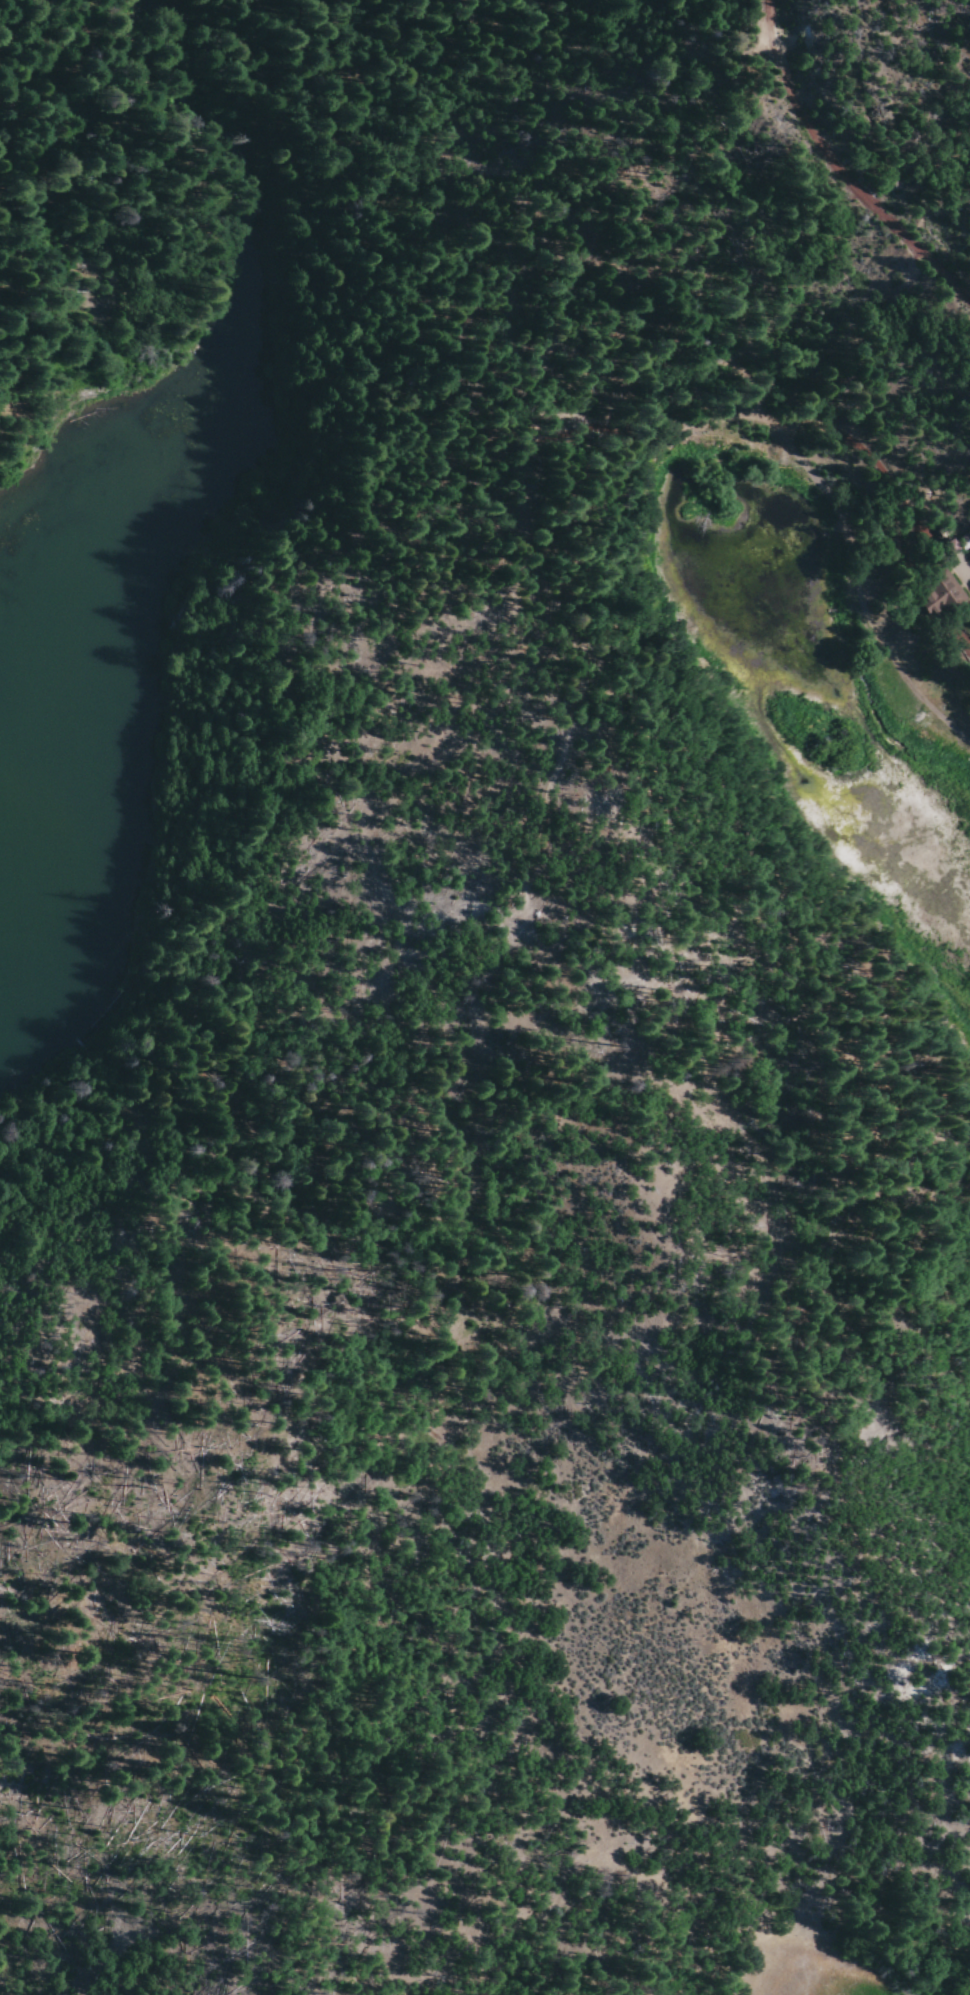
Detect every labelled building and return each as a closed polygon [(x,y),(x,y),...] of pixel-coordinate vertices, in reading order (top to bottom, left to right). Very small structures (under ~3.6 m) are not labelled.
[(966,533),(957,541),(969,555),(969,537),(966,533)] [(950,538),(937,549),(963,579),(968,575),(963,569),(969,563),(969,559),(960,548),(959,549),(950,538)] [(966,598),(948,573),(913,598),(926,617),(949,601),(952,607),(966,598)]
